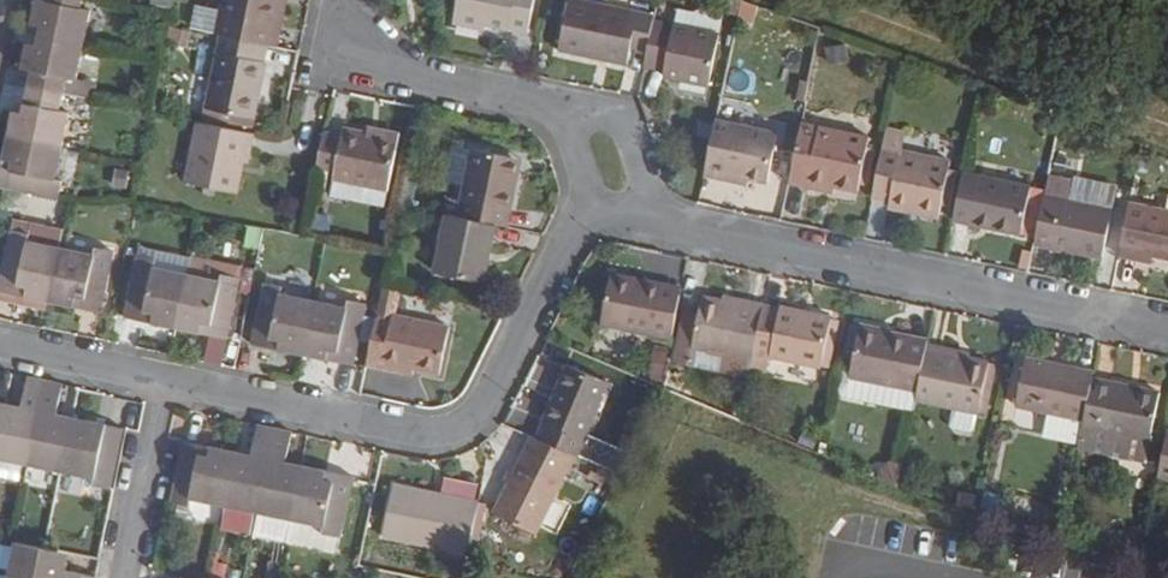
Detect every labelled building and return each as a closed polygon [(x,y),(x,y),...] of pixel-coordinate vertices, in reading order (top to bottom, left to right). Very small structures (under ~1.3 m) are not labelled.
[(72,7),(74,0),(26,0),(22,20),(35,23),(33,33),(77,43),(83,9),(72,7)] [(205,32),(211,33),(257,42),(261,43),(271,0),(212,0),(205,32)] [(529,0),(466,0),(461,22),(493,30),(494,24),(522,31),(529,0)] [(643,23),(645,16),(567,0),(561,0),(550,50),(619,65),(624,47),(638,51),(643,23)] [(701,86),(711,36),(643,23),(638,51),(635,65),(675,72),(673,81),(701,86)] [(91,83),(70,79),(77,43),(33,33),(31,42),(18,39),(14,62),(25,64),(21,84),(23,84),(53,91),(88,98),(91,83)] [(245,88),(257,42),(211,33),(192,106),(245,118),(251,90),(245,88)] [(0,131),(0,133),(55,146),(62,112),(49,110),(53,91),(23,84),(18,107),(6,104),(0,131)] [(239,158),(245,131),(189,119),(176,180),(224,193),(231,158),(239,158)] [(758,180),(768,135),(703,122),(692,175),(715,180),(718,172),(758,180)] [(849,191),(860,138),(794,125),(781,184),(801,189),(803,180),(849,191)] [(334,127),(333,136),(314,132),(307,167),(326,170),(324,179),(378,188),(387,138),(334,127)] [(878,127),(874,147),(863,197),(881,201),(880,207),(904,213),(905,208),(932,214),(943,160),(894,151),(898,131),(878,127)] [(53,198),(57,178),(49,176),(55,146),(0,133),(0,187),(53,198)] [(501,151),(463,143),(449,213),(488,221),(497,223),(507,174),(497,172),(501,151)] [(507,174),(512,153),(501,151),(497,172),(507,174)] [(1017,235),(1025,185),(958,172),(948,220),(1017,235)] [(1040,177),(1036,196),(1026,243),(1097,258),(1106,210),(1105,210),(1062,202),(1066,182),(1040,177)] [(1062,202),(1105,210),(1110,188),(1066,179),(1066,182),(1062,202)] [(1120,204),(1109,257),(1132,261),(1135,251),(1149,254),(1167,259),(1167,213),(1120,204)] [(488,221),(449,213),(439,211),(428,271),(477,282),(488,221)] [(3,216),(2,225),(20,229),(22,220),(3,216)] [(2,225),(0,233),(0,292),(6,293),(8,283),(19,285),(17,295),(41,301),(41,300),(52,246),(56,227),(22,220),(20,229),(2,225)] [(129,243),(126,253),(146,258),(145,266),(179,273),(183,256),(129,243)] [(84,244),(82,253),(52,246),(41,300),(61,305),(63,295),(73,297),(71,307),(92,311),(106,248),(84,244)] [(1132,261),(1146,265),(1149,254),(1135,251),(1132,261)] [(139,321),(167,328),(179,273),(145,266),(146,258),(126,253),(113,316),(130,319),(132,309),(142,312),(139,321)] [(231,277),(234,267),(183,256),(179,273),(211,280),(212,273),(231,277)] [(656,279),(681,277),(680,257),(654,259),(656,279)] [(671,293),(636,287),(639,277),(602,270),(591,323),(663,336),(671,293)] [(212,273),(211,280),(179,273),(167,328),(187,331),(189,321),(200,324),(198,334),(218,339),(231,277),(212,273)] [(636,287),(671,293),(672,284),(639,277),(636,287)] [(277,285),(259,281),(244,344),(261,348),(263,338),(274,340),(272,350),(296,355),(307,300),(276,294),(277,285)] [(361,365),(394,372),(396,365),(408,367),(436,373),(444,324),(392,314),(397,288),(376,284),(361,365)] [(747,354),(756,307),(757,302),(726,294),(725,302),(691,294),(691,297),(680,346),(686,347),(745,359),(747,354)] [(680,343),(691,297),(678,295),(669,341),(680,343)] [(341,299),(339,308),(307,300),(296,355),(319,360),(321,350),(330,352),(327,363),(346,365),(359,303),(341,299)] [(774,306),(773,310),(756,307),(747,354),(745,359),(742,374),(758,378),(763,359),(813,368),(820,369),(824,346),(819,345),(825,317),(774,306)] [(846,325),(841,347),(848,348),(853,326),(846,325)] [(913,389),(922,345),(923,340),(853,326),(848,348),(841,347),(837,370),(844,371),(843,375),(913,389)] [(922,345),(913,389),(910,401),(973,414),(983,365),(956,359),(957,352),(922,345)] [(742,374),(745,359),(686,347),(682,365),(742,377),(742,374)] [(1076,418),(1084,379),(1085,371),(1019,357),(1008,403),(1039,410),(1076,418)] [(535,424),(568,442),(572,444),(579,431),(603,385),(564,364),(542,404),(545,406),(535,424)] [(407,375),(408,367),(396,365),(394,372),(407,375)] [(3,416),(0,415),(0,461),(21,465),(37,379),(19,375),(14,406),(6,405),(3,416)] [(843,375),(839,396),(908,409),(910,401),(913,389),(843,375)] [(48,413),(53,382),(37,379),(21,465),(52,471),(61,428),(52,425),(55,413),(48,413)] [(1084,379),(1076,418),(1074,429),(1140,442),(1143,443),(1147,427),(1154,394),(1084,379)] [(1074,429),(1076,418),(1039,410),(1035,429),(1072,437),(1074,429)] [(63,415),(61,425),(61,428),(52,471),(84,477),(82,486),(104,490),(117,426),(63,415)] [(568,442),(535,424),(529,420),(486,499),(526,520),(568,442)] [(238,451),(236,463),(228,462),(219,506),(248,511),(252,512),(269,426),(250,422),(245,453),(238,451)] [(252,512),(286,518),(295,475),(285,473),(288,461),(281,459),(287,430),(269,426),(252,512)] [(1138,456),(1155,459),(1161,430),(1147,427),(1143,443),(1140,442),(1138,456)] [(1161,430),(1155,459),(1152,474),(1167,478),(1167,431),(1161,430)] [(579,431),(572,444),(599,459),(606,445),(579,431)] [(194,455),(197,443),(176,438),(163,502),(186,507),(188,500),(219,506),(228,462),(230,450),(206,445),(203,456),(194,455)] [(565,476),(583,482),(589,464),(572,458),(565,476)] [(320,467),(297,464),(295,475),(286,518),(288,518),(317,524),(314,534),(331,536),(334,537),(348,472),(331,469),(329,482),(320,479),(322,468),(320,467)] [(368,532),(429,544),(424,571),(450,576),(453,562),(455,550),(466,497),(380,479),(368,532)] [(244,533),(248,511),(219,506),(214,527),(244,533)] [(282,541),(286,518),(252,512),(248,535),(282,541)] [(331,536),(314,534),(317,524),(288,518),(283,542),(329,552),(331,536)] [(6,543),(0,577),(2,577),(86,577),(56,571),(57,563),(47,561),(49,552),(37,550),(6,543)]
